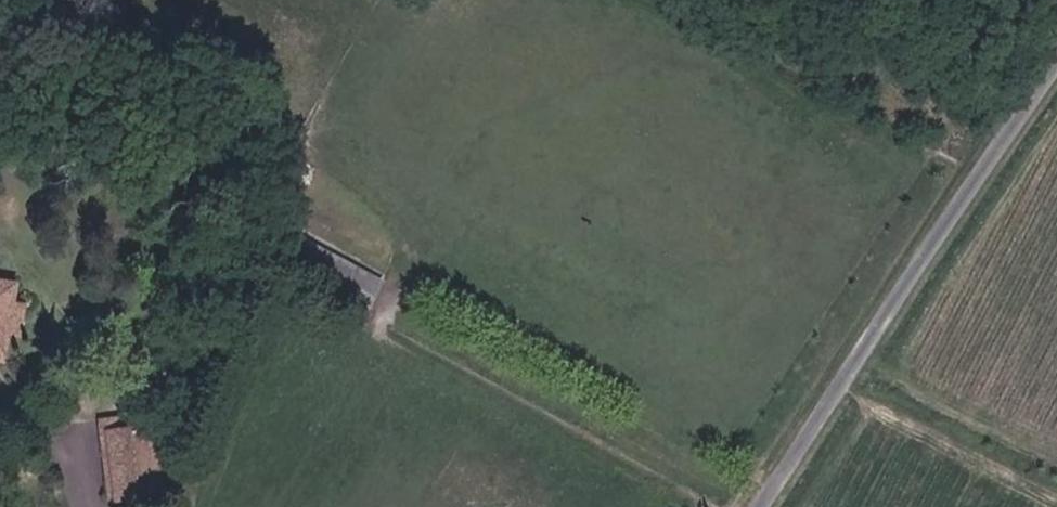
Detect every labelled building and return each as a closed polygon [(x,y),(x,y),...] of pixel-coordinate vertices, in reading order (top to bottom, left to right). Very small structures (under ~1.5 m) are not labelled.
[(282,230),(266,259),(339,297),(355,269),(282,230)] [(3,352),(6,333),(18,335),(22,307),(12,306),(15,285),(0,282),(0,351),(3,352)] [(107,433),(153,427),(151,414),(96,421),(107,500),(116,499),(107,433)] [(161,493),(153,427),(107,433),(116,499),(161,493)]
